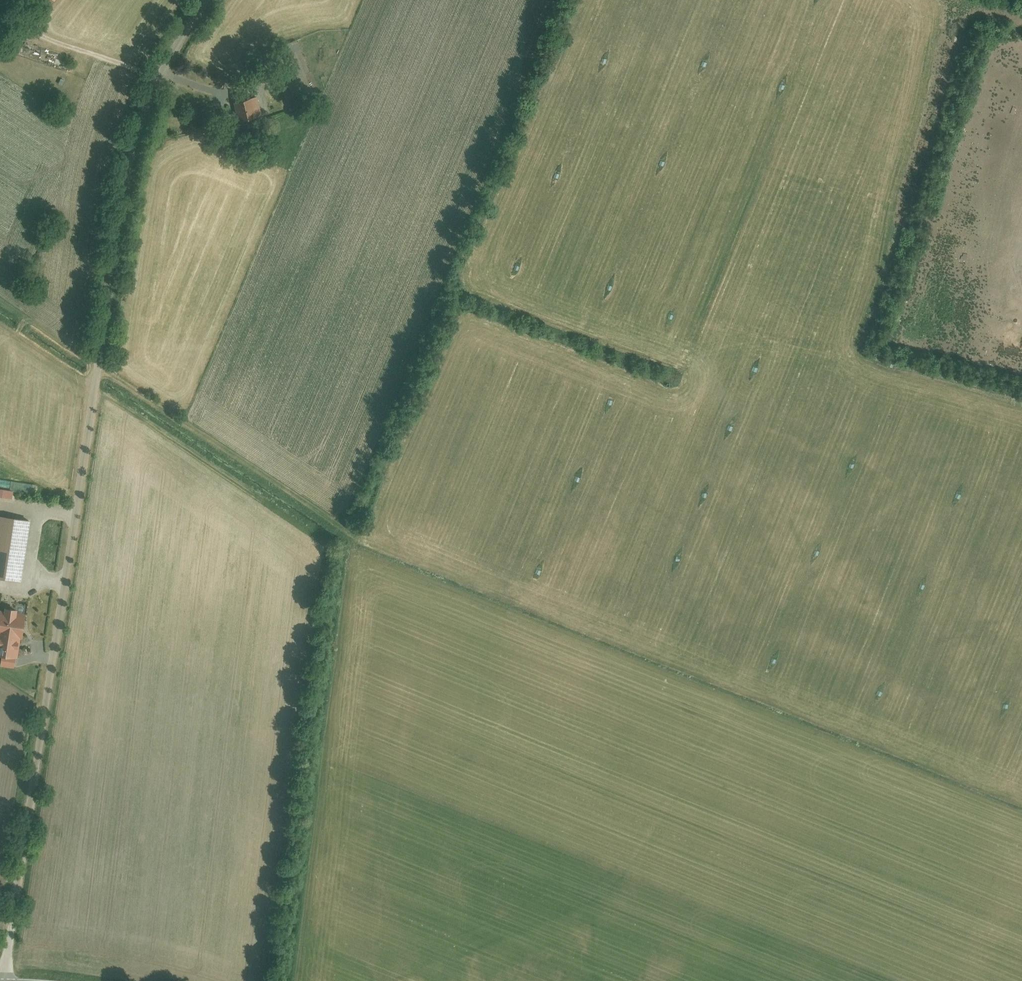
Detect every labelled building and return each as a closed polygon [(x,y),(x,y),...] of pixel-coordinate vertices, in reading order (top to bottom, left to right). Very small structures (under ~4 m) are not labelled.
[(13,11),(26,0),(4,0),(13,11)] [(260,95),(233,96),(234,118),(262,117),(260,95)] [(0,535),(0,578),(26,581),(34,521),(2,517),(0,535)] [(16,656),(19,636),(21,637),(25,615),(15,613),(16,610),(6,609),(6,613),(0,612),(0,614),(0,653),(16,656)]
